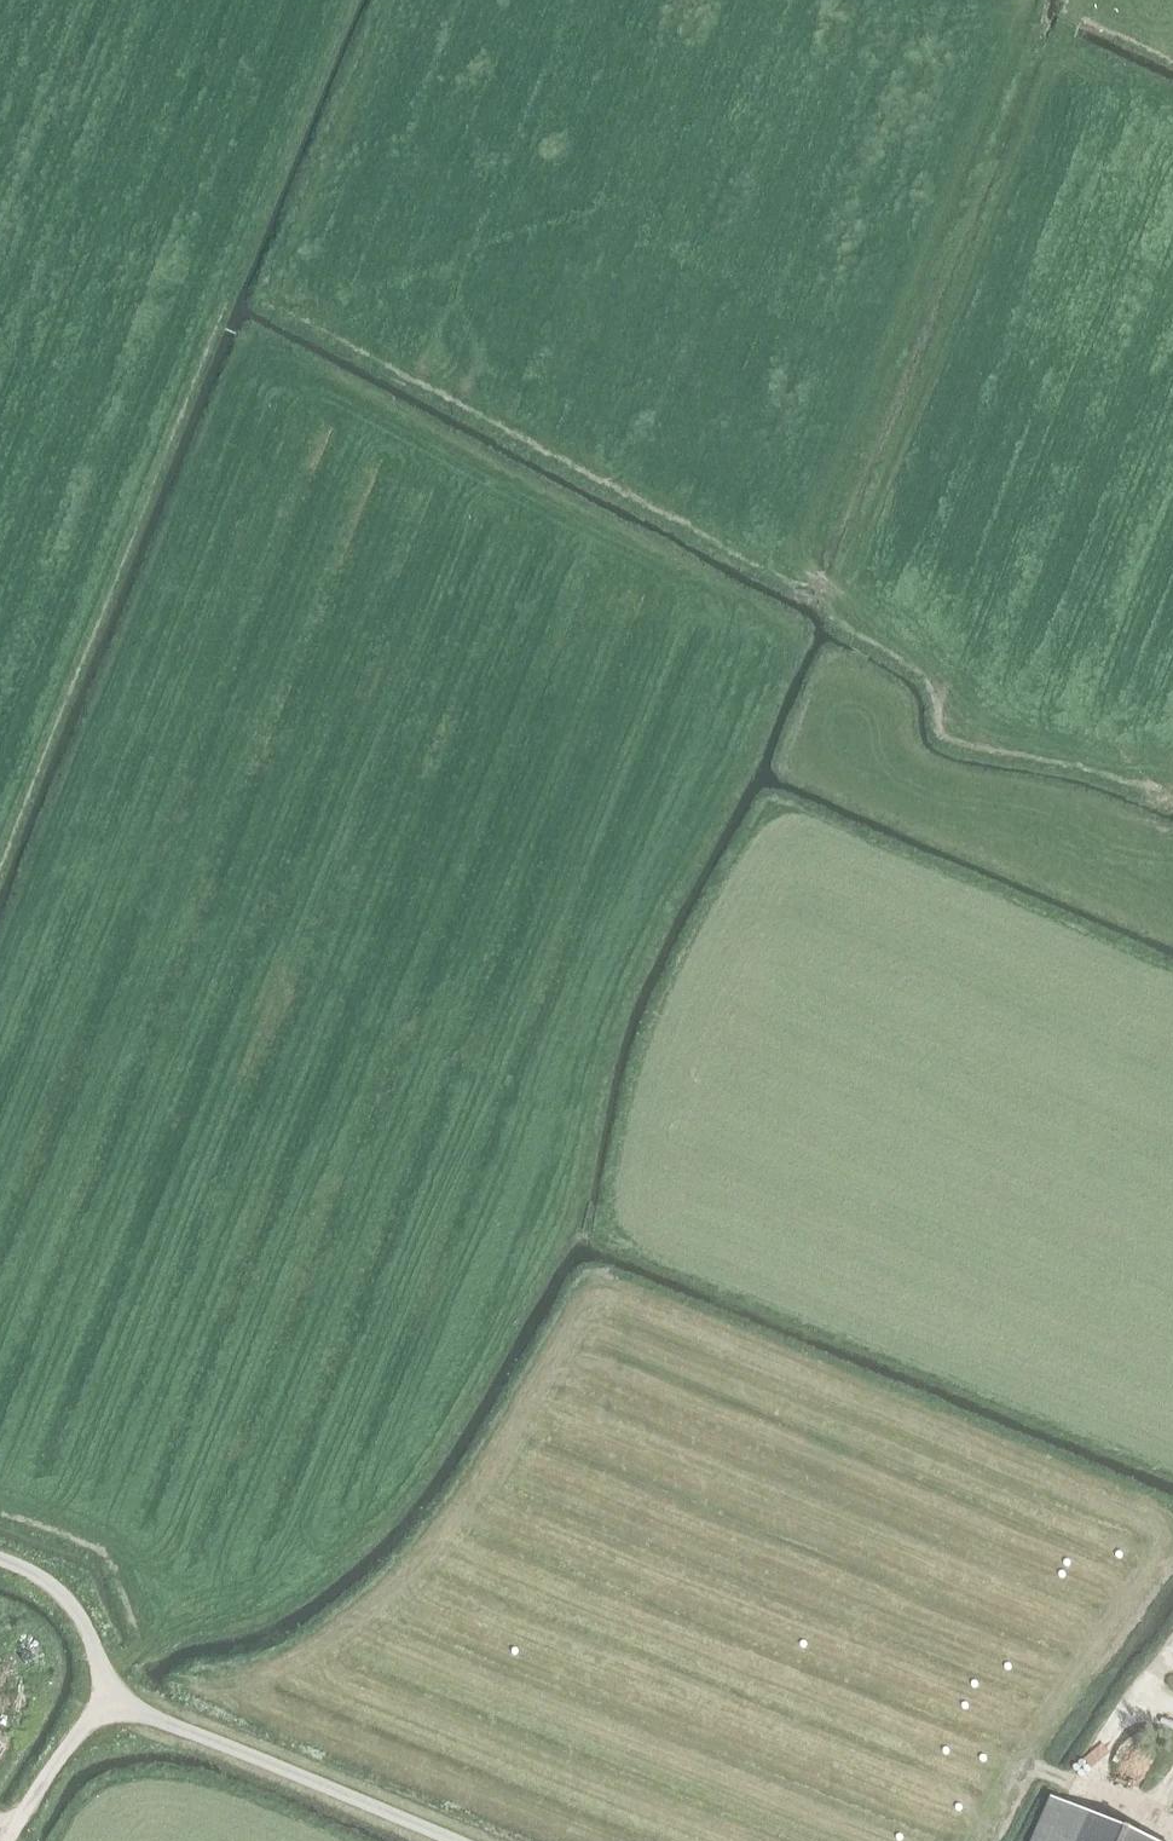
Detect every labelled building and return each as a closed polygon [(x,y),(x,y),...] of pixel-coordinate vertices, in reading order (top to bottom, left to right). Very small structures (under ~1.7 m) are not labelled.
[(1052,1799),(1032,1840),(1150,1840),(1052,1799)]
